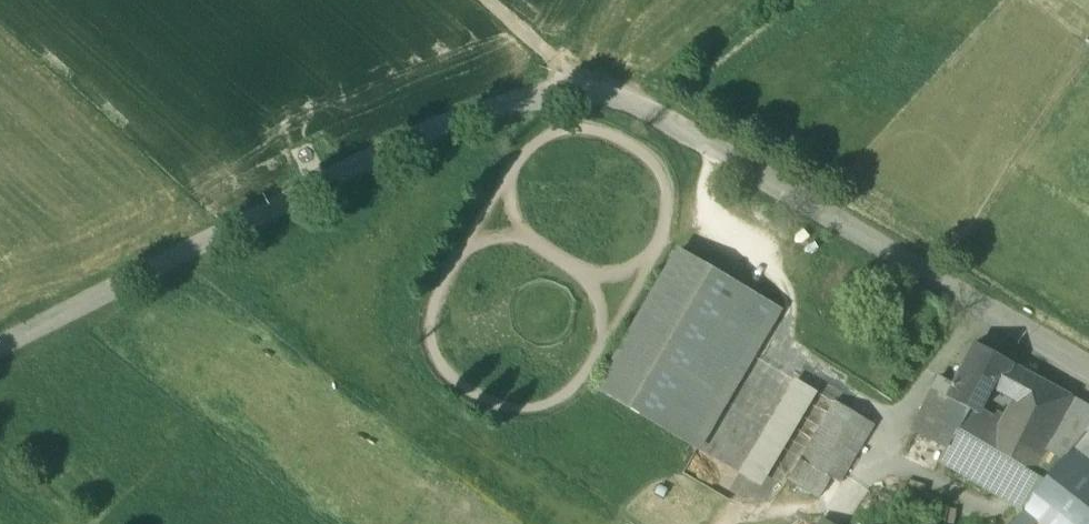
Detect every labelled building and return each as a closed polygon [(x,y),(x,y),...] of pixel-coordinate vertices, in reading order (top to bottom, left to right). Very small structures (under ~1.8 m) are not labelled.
[(777,312),(677,253),(596,391),(696,449),(777,312)] [(1009,366),(974,347),(954,388),(948,400),(969,411),(977,397),(982,400),(994,379),(1000,382),(1009,366)] [(1070,397),(1009,366),(1000,382),(1017,393),(999,427),(999,441),(996,453),(1032,474),(1070,397)] [(817,397),(790,378),(742,465),(759,480),(817,397)] [(936,381),(912,431),(929,439),(948,400),(954,388),(936,381)] [(969,411),(948,400),(929,439),(948,448),(957,432),(969,411)] [(874,425),(835,401),(799,460),(830,478),(839,484),(874,425)] [(999,427),(969,411),(957,432),(996,453),(999,441),(999,427)] [(1062,461),(1079,475),(1088,462),(1088,429),(1062,461)] [(996,453),(957,432),(948,448),(939,464),(1018,509),(1037,478),(1032,474),(996,453)] [(830,478),(799,460),(788,479),(818,498),(830,478)] [(1062,461),(1022,509),(1041,523),(1063,523),(1088,494),(1088,483),(1079,475),(1062,461)] [(1063,523),(1088,523),(1088,494),(1063,523)]
